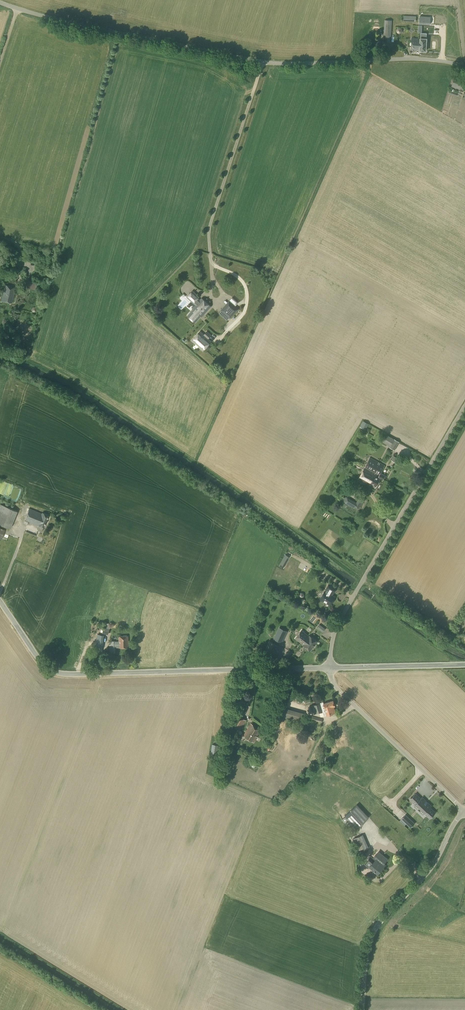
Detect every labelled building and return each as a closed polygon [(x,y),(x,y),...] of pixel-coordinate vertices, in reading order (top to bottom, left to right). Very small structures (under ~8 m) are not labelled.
[(391,42),(392,20),(384,20),(383,42),(391,42)] [(411,38),(411,49),(419,50),(420,50),(419,51),(425,51),(426,39),(420,39),(411,38)] [(371,52),(379,51),(379,39),(371,40),(371,52)] [(464,84),(464,82),(454,79),(451,87),(463,90),(464,84)] [(36,290),(37,282),(27,280),(26,288),(36,290)] [(12,303),(16,288),(5,285),(1,301),(12,303)] [(200,301),(198,299),(200,297),(193,291),(187,298),(196,305),(192,309),(193,310),(188,316),(196,323),(201,317),(202,318),(211,307),(202,298),(200,301)] [(238,303),(228,294),(220,304),(229,312),(238,303)] [(207,339),(204,336),(205,335),(201,332),(192,341),(196,345),(197,344),(200,347),(199,347),(203,351),(212,342),(208,338),(207,339)] [(365,430),(369,424),(363,421),(360,427),(365,430)] [(395,450),(399,442),(387,435),(382,442),(390,446),(389,447),(395,450)] [(378,477),(380,478),(383,479),(385,475),(381,473),(385,465),(370,457),(365,467),(364,467),(379,475),(378,477)] [(364,467),(365,467),(356,463),(355,466),(363,470),(358,479),(369,485),(370,483),(371,484),(370,486),(375,488),(380,478),(378,477),(379,475),(364,467)] [(357,503),(345,496),(342,502),(354,508),(354,507),(358,509),(360,506),(361,506),(365,500),(360,497),(357,503)] [(17,512),(0,505),(0,524),(10,528),(17,512)] [(42,514),(29,509),(23,524),(27,525),(28,522),(39,527),(38,530),(41,532),(48,516),(42,513),(42,514)] [(27,530),(24,537),(34,541),(37,534),(27,530)] [(333,593),(337,587),(329,583),(326,588),(327,589),(325,591),(320,599),(330,605),(335,597),(331,595),(333,593)] [(282,643),(285,637),(282,635),(285,630),(279,627),(273,639),(282,643)] [(305,640),(308,636),(306,635),(307,634),(301,631),(295,639),(302,644),(303,643),(302,642),(304,640),(305,640)] [(96,642),(95,646),(102,647),(104,635),(99,635),(98,643),(96,642)] [(309,637),(308,636),(305,640),(304,640),(302,642),(303,643),(302,644),(303,645),(310,651),(317,642),(310,636),(309,637)] [(128,648),(128,637),(119,637),(119,642),(115,642),(112,642),(112,645),(110,645),(110,653),(115,653),(115,648),(120,648),(128,648)] [(323,704),(325,711),(327,716),(331,714),(332,715),(334,714),(334,713),(335,713),(333,707),(335,706),(333,701),(323,704)] [(325,711),(323,704),(323,703),(313,706),(315,714),(325,711)] [(240,731),(246,720),(237,715),(231,726),(240,731)] [(254,742),(257,737),(261,730),(251,724),(243,736),(254,742)] [(413,806),(417,810),(418,809),(419,811),(423,815),(424,814),(430,819),(436,812),(431,807),(432,806),(428,802),(427,803),(425,801),(426,800),(422,797),(421,798),(415,793),(409,799),(415,804),(413,806)] [(357,828),(369,818),(358,804),(345,815),(346,816),(342,819),(347,825),(351,821),(357,828)] [(406,814),(401,819),(407,825),(412,820),(406,814)] [(418,832),(422,821),(419,819),(414,830),(418,832)] [(440,820),(437,825),(431,822),(427,829),(437,835),(444,823),(440,820)] [(358,852),(369,848),(367,844),(356,848),(358,852)] [(381,866),(383,863),(377,858),(374,863),(369,858),(364,864),(369,868),(371,867),(378,873),(383,867),(381,866)]
